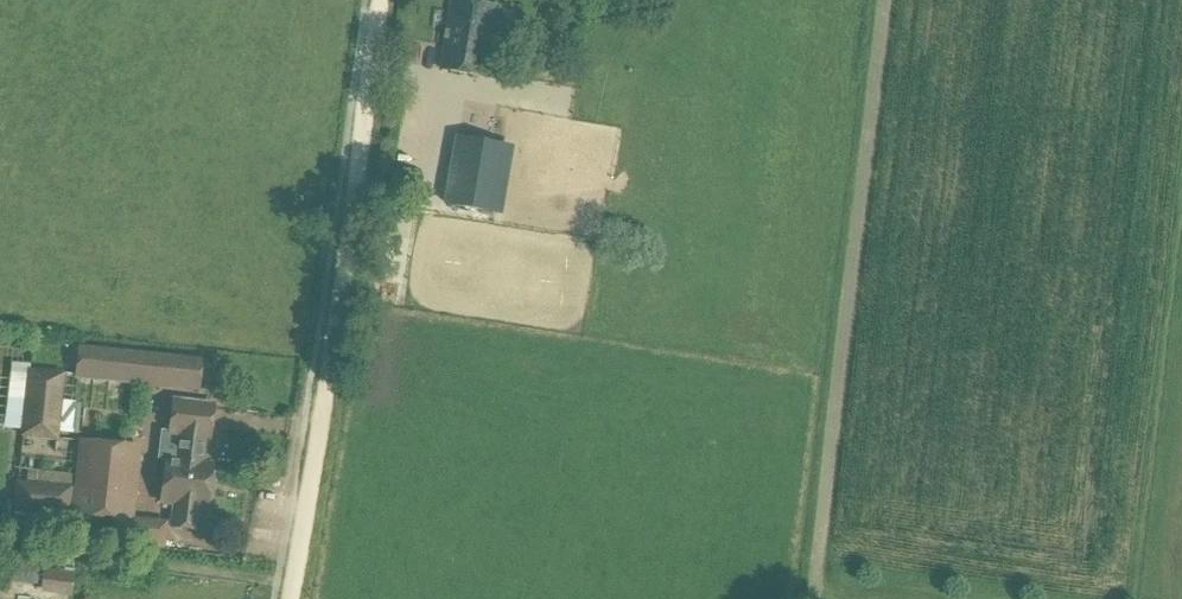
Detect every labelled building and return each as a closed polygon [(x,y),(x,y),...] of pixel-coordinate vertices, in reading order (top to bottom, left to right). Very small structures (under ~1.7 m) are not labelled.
[(443,71),(492,79),(504,7),(461,0),(455,0),(443,71)] [(480,171),(453,166),(447,204),(497,213),(509,147),(486,143),(482,170),(480,171)] [(18,369),(12,430),(28,431),(27,435),(63,438),(66,412),(72,412),(75,380),(78,346),(66,345),(64,373),(18,369)] [(78,346),(75,380),(78,381),(138,386),(140,367),(201,373),(201,365),(141,359),(142,353),(80,347),(78,346)] [(172,462),(167,503),(180,505),(177,528),(203,531),(206,509),(209,509),(215,468),(204,467),(208,441),(213,441),(217,408),(178,403),(174,436),(182,437),(179,463),(172,462)] [(80,440),(71,517),(127,523),(135,446),(80,440)] [(17,482),(14,513),(70,519),(74,477),(21,471),(20,482),(17,482)] [(104,521),(102,543),(167,550),(171,522),(136,519),(136,524),(104,521)] [(35,579),(38,555),(0,550),(0,574),(35,579)] [(40,568),(38,591),(69,594),(71,572),(40,568)]
